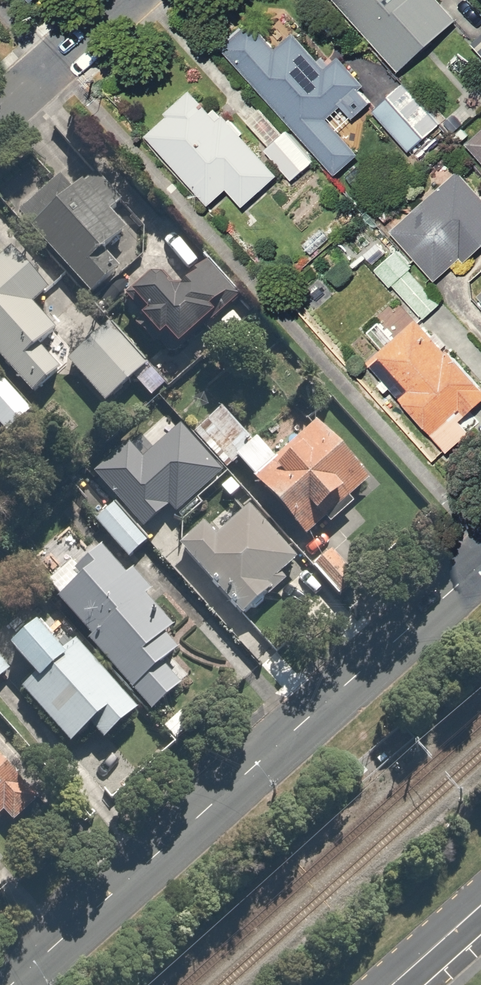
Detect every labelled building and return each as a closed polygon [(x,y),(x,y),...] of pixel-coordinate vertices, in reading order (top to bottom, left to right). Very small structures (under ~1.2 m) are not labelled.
[(36,8),(46,0),(29,0),(36,8)] [(407,86),(480,24),(480,22),(463,0),(336,0),(407,86)] [(291,132),(317,163),(338,189),(381,153),(358,126),(374,113),(397,94),(330,13),(294,43),(266,9),(220,47),(291,132)] [(397,94),(374,113),(417,165),(450,137),(407,86),(397,94)] [(211,96),(156,141),(219,217),(241,199),(254,215),(317,163),(291,132),(261,157),(211,96)] [(468,151),(480,166),(480,139),(468,151)] [(69,171),(19,215),(97,305),(170,242),(107,170),(85,189),(69,171)] [(480,274),(480,190),(466,173),(393,237),(406,252),(437,288),(468,261),(480,275),(480,274)] [(437,288),(406,252),(381,275),(426,325),(440,342),(466,320),(437,288)] [(11,379),(37,407),(72,374),(65,365),(95,337),(21,257),(0,276),(0,367),(11,379)] [(169,278),(126,319),(179,375),(248,309),(215,274),(188,299),(169,278)] [(426,325),(374,370),(458,465),(480,444),(480,388),(440,342),(426,325)] [(120,329),(72,374),(117,421),(165,377),(120,329)] [(0,389),(0,435),(14,450),(48,419),(37,407),(11,379),(0,389)] [(216,401),(189,427),(224,463),(251,436),(216,401)] [(345,533),(386,497),(322,424),(256,481),(342,581),(368,559),(345,533)] [(141,489),(103,526),(136,561),(175,523),(141,489)] [(246,526),(232,512),(184,555),(251,630),(311,577),(257,516),(246,526)] [(105,581),(65,615),(90,646),(152,720),(158,728),(191,700),(170,675),(195,654),(153,604),(163,596),(145,574),(134,583),(110,554),(94,568),(105,581)] [(152,720),(90,646),(76,658),(55,633),(23,661),(44,687),(29,700),(75,755),(106,729),(121,746),(152,720)] [(20,675),(0,653),(0,694),(20,675)] [(37,795),(0,753),(0,827),(37,795)]
